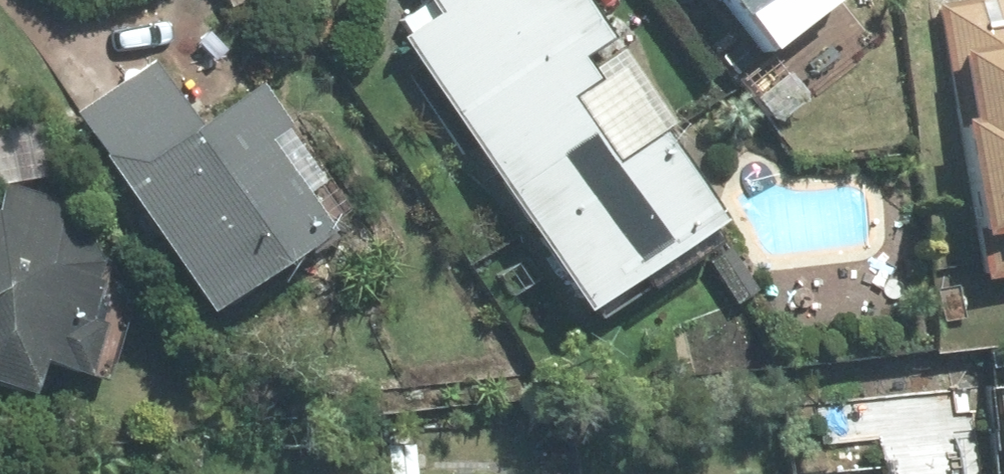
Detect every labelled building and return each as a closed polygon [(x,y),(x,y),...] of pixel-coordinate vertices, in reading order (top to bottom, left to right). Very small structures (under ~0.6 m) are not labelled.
[(714,221),(657,133),(607,164),(564,97),(592,80),(576,56),(605,39),(581,0),(551,0),(548,2),(546,0),(424,0),(433,15),(396,38),(571,313),(714,221)] [(729,17),(732,14),(760,52),(827,0),(715,0),(729,17)] [(931,3),(974,281),(1003,276),(1003,0),(951,0),(931,3)] [(94,158),(194,315),(319,236),(261,143),(284,129),(257,85),(193,126),(153,63),(70,116),(96,157),(94,158)] [(13,399),(24,365),(74,381),(90,330),(78,325),(111,225),(0,189),(0,395),(13,399)] [(753,290),(723,246),(699,262),(729,306),(753,290)] [(989,381),(993,421),(1003,421),(1003,380),(989,381)] [(381,444),(383,473),(412,473),(410,442),(381,444)]
